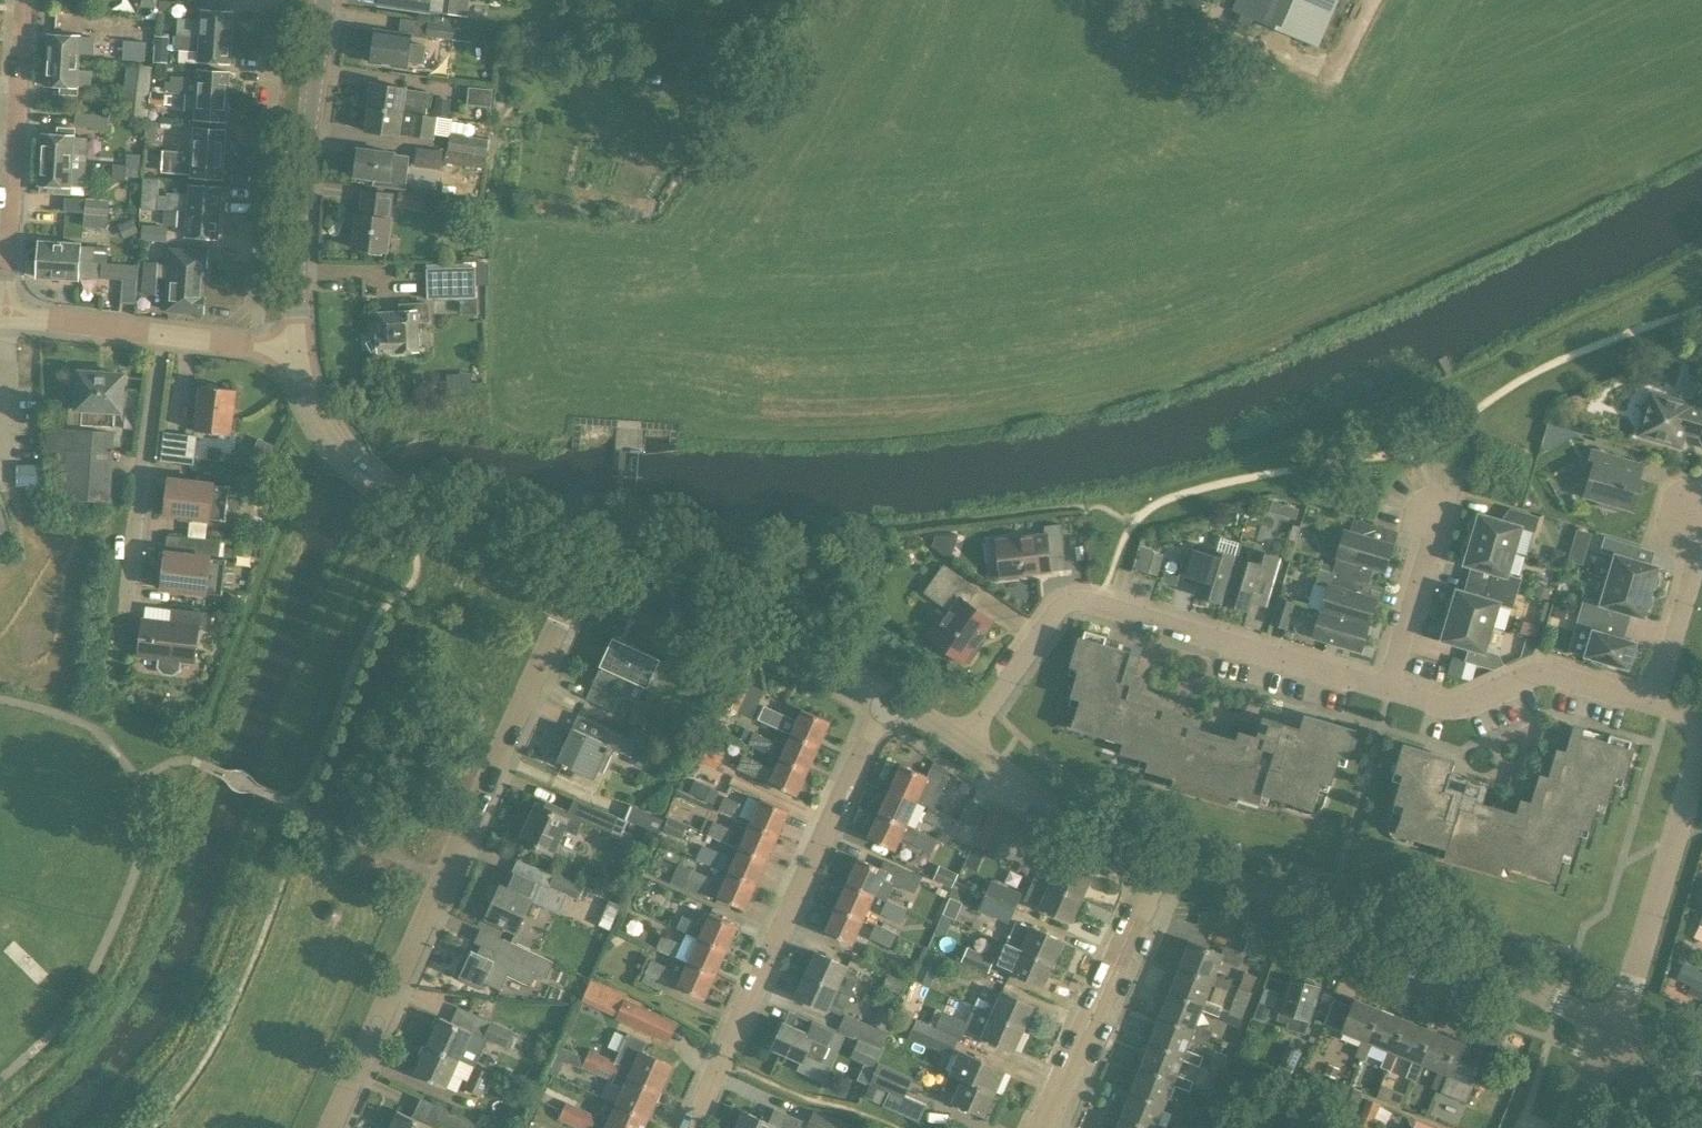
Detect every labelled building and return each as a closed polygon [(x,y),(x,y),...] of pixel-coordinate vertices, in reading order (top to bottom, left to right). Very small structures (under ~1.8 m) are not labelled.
[(379,4),(441,14),(442,8),(455,10),(457,0),(380,0),(379,4)] [(1337,0),(1235,0),(1231,10),(1317,48),(1337,0)] [(177,34),(231,38),(233,13),(202,10),(201,22),(191,21),(192,19),(188,19),(188,21),(178,20),(177,34)] [(409,43),(410,36),(374,31),(370,62),(405,67),(406,62),(422,64),(425,46),(409,43)] [(229,64),(231,38),(177,34),(175,51),(189,52),(189,48),(199,50),(198,62),(229,64)] [(80,37),(80,36),(48,35),(46,60),(78,62),(79,53),(93,54),(94,38),(80,37)] [(158,59),(170,59),(171,36),(158,36),(158,59)] [(146,43),(123,41),(122,61),(145,62),(146,43)] [(78,70),(78,62),(46,60),(45,86),(61,87),(61,94),(76,94),(77,87),(90,88),(91,71),(78,70)] [(147,119),(152,67),(126,64),(121,116),(147,119)] [(172,93),(227,97),(229,72),(198,70),(197,82),(186,80),(186,78),(173,77),(172,93)] [(368,108),(402,112),(403,105),(413,107),(413,108),(427,109),(430,93),(405,89),(405,88),(372,84),(371,88),(367,88),(365,103),(369,103),(368,108)] [(490,107),(492,90),(469,88),(467,106),(490,107)] [(149,106),(164,106),(164,93),(150,93),(149,106)] [(226,122),(227,97),(172,93),(171,109),(184,111),(184,108),(195,109),(194,120),(226,122)] [(450,113),(451,95),(438,95),(438,113),(450,113)] [(402,113),(402,112),(368,108),(365,132),(398,136),(399,134),(408,135),(408,136),(433,140),(437,118),(411,114),(402,113)] [(112,124),(112,112),(79,112),(79,125),(112,124)] [(224,138),(225,131),(194,128),(193,140),(182,139),(183,136),(170,135),(168,151),(163,150),(163,151),(223,155),(223,153),(227,153),(231,150),(232,142),(229,139),(224,138)] [(42,134),(40,160),(86,163),(87,138),(74,137),(74,135),(73,135),(74,130),(58,129),(58,135),(42,134)] [(489,140),(479,140),(479,139),(451,135),(448,151),(477,155),(486,156),(489,140)] [(403,188),(407,161),(392,159),(392,155),(358,149),(354,176),(373,179),(372,184),(403,188)] [(443,152),(417,149),(414,168),(441,171),(443,152)] [(221,179),(223,155),(163,151),(162,172),(190,174),(190,177),(221,179)] [(485,158),(445,152),(444,164),(484,170),(485,158)] [(127,156),(126,167),(139,167),(140,157),(127,156)] [(70,194),(70,187),(84,188),(86,163),(40,160),(38,185),(40,185),(39,192),(70,194)] [(138,177),(139,167),(126,167),(125,177),(138,177)] [(157,209),(164,209),(165,196),(157,195),(159,179),(142,178),(140,209),(157,210),(157,209)] [(190,185),(188,211),(219,213),(221,188),(190,185)] [(384,252),(388,219),(392,193),(362,189),(359,215),(357,215),(353,248),(384,252)] [(397,207),(420,210),(422,195),(399,192),(397,207)] [(84,214),(107,215),(107,200),(85,200),(84,214)] [(177,223),(178,210),(164,209),(163,225),(177,227),(177,223)] [(188,211),(178,210),(177,223),(187,224),(188,211)] [(219,213),(188,211),(187,224),(186,237),(217,239),(219,213)] [(80,244),(39,241),(38,260),(107,264),(108,248),(80,246),(80,244)] [(143,278),(157,279),(168,280),(205,283),(207,252),(170,249),(169,266),(157,266),(158,263),(144,262),(143,278)] [(107,265),(107,264),(38,260),(37,262),(36,262),(32,265),(31,271),(35,275),(37,275),(36,278),(78,281),(78,279),(100,280),(101,265),(107,265)] [(122,278),(137,279),(138,266),(122,265),(122,278)] [(476,298),(475,267),(427,269),(428,300),(476,298)] [(157,279),(143,278),(142,294),(156,296),(157,279)] [(205,283),(168,280),(166,310),(203,313),(205,283)] [(427,303),(398,305),(399,312),(377,313),(378,333),(376,333),(377,334),(372,339),(373,347),(378,351),(378,353),(418,351),(416,322),(428,321),(427,303)] [(79,372),(76,408),(70,408),(69,429),(114,432),(116,412),(121,412),(123,375),(97,373),(93,369),(86,368),(81,372),(79,372)] [(229,435),(235,390),(201,386),(195,431),(229,435)] [(1660,394),(1638,406),(1642,415),(1637,434),(1679,446),(1683,433),(1685,432),(1699,436),(1701,442),(1701,409),(1691,406),(1692,404),(1660,394)] [(114,432),(69,429),(45,427),(49,498),(110,503),(115,432),(114,432)] [(165,453),(199,456),(201,433),(167,430),(165,453)] [(1615,511),(1617,505),(1632,509),(1641,480),(1637,479),(1641,465),(1592,450),(1587,467),(1592,468),(1585,496),(1598,499),(1596,505),(1615,511)] [(196,479),(169,476),(164,514),(178,516),(178,520),(193,522),(193,518),(226,522),(230,486),(225,486),(227,471),(198,467),(196,479)] [(1301,517),(1304,505),(1277,499),(1275,511),(1301,517)] [(12,537),(3,509),(0,510),(0,541),(12,537)] [(1472,534),(1471,539),(1513,551),(1520,528),(1534,532),(1538,518),(1510,509),(1506,522),(1478,514),(1476,522),(1474,521),(1470,527),(1470,534),(1472,534)] [(1332,572),(1368,583),(1372,567),(1383,570),(1391,545),(1371,539),(1375,525),(1353,519),(1349,532),(1344,531),(1336,556),(1337,556),(1332,572)] [(1045,526),(1046,535),(996,541),(1000,577),(1005,576),(1005,580),(1018,579),(1018,575),(1050,571),(1048,558),(1064,556),(1060,524),(1045,526)] [(1572,542),(1587,547),(1591,533),(1576,529),(1572,542)] [(1208,599),(1221,602),(1234,558),(1234,557),(1239,542),(1220,537),(1216,552),(1193,545),(1183,579),(1198,584),(1195,592),(1209,596),(1208,599)] [(1655,573),(1657,566),(1629,558),(1633,545),(1604,537),(1600,551),(1614,555),(1607,579),(1649,591),(1650,588),(1654,589),(1659,582),(1659,574),(1655,573)] [(222,595),(226,560),(218,559),(220,542),(190,538),(187,556),(160,552),(156,588),(222,595)] [(1520,579),(1506,575),(1513,551),(1471,539),(1469,543),(1467,543),(1463,548),(1463,556),(1466,556),(1463,564),(1491,572),(1487,585),(1515,593),(1520,579)] [(1136,569),(1161,575),(1167,551),(1142,545),(1136,569)] [(1234,558),(1221,602),(1234,606),(1235,604),(1249,608),(1250,602),(1267,606),(1273,585),(1271,584),(1279,559),(1251,550),(1248,562),(1234,558)] [(938,620),(927,637),(963,663),(964,661),(969,663),(976,653),(973,649),(993,622),(967,604),(977,589),(943,565),(923,593),(949,611),(941,622),(938,620)] [(1364,596),(1368,583),(1332,572),(1320,569),(1315,583),(1327,587),(1320,611),(1367,625),(1375,599),(1364,596)] [(1648,595),(1649,591),(1607,579),(1600,603),(1584,598),(1579,612),(1626,626),(1629,613),(1642,617),(1644,610),(1648,611),(1653,604),(1653,596),(1648,595)] [(1448,615),(1491,627),(1498,603),(1511,607),(1515,593),(1487,585),(1484,598),(1456,589),(1453,597),(1451,597),(1447,602),(1447,609),(1450,610),(1448,615)] [(1286,628),(1293,602),(1279,597),(1271,624),(1286,628)] [(204,629),(206,614),(173,610),(171,624),(143,621),(139,656),(160,658),(159,667),(163,673),(173,674),(179,670),(180,661),(194,662),(198,628),(204,629)] [(1360,650),(1367,625),(1320,611),(1313,636),(1342,645),(1345,649),(1349,651),(1353,648),(1360,650)] [(1626,626),(1579,612),(1575,626),(1591,631),(1584,655),(1592,658),(1591,660),(1597,665),(1605,664),(1606,662),(1627,668),(1628,663),(1632,664),(1637,657),(1637,648),(1633,647),(1634,642),(1622,638),(1626,626)] [(1465,660),(1465,661),(1492,669),(1502,664),(1497,655),(1484,651),(1491,627),(1448,615),(1447,619),(1445,618),(1441,624),(1441,631),(1443,632),(1441,640),(1469,648),(1465,660)] [(1357,731),(1307,715),(1301,734),(1268,724),(1261,747),(1244,743),(1242,752),(1187,735),(1190,726),(1162,718),(1164,709),(1127,698),(1131,684),(1122,681),(1131,653),(1104,645),(1106,637),(1084,631),(1076,658),(1081,659),(1073,687),(1082,690),(1073,720),(1092,725),(1089,734),(1132,747),(1130,756),(1158,764),(1155,773),(1183,782),(1180,791),(1217,801),(1220,793),(1248,801),(1251,792),(1294,805),(1296,796),(1315,801),(1324,771),(1333,774),(1339,755),(1349,758),(1357,731)] [(612,691),(620,674),(646,687),(658,660),(613,639),(586,699),(611,710),(619,694),(612,691)] [(734,678),(722,705),(738,711),(750,685),(734,678)] [(742,710),(760,717),(766,702),(798,715),(802,704),(753,684),(742,710)] [(778,730),(784,717),(764,708),(759,721),(778,730)] [(818,747),(829,722),(801,710),(790,734),(818,747)] [(593,779),(607,746),(629,757),(636,742),(609,729),(603,743),(572,729),(557,762),(593,779)] [(779,759),(807,771),(818,747),(790,734),(786,744),(773,739),(772,741),(754,733),(748,745),(779,760),(779,759)] [(1402,773),(1400,781),(1397,793),(1406,795),(1397,825),(1416,831),(1413,840),(1456,852),(1453,861),(1490,872),(1493,863),(1536,876),(1539,867),(1557,873),(1566,843),(1575,845),(1583,817),(1592,820),(1601,792),(1610,795),(1618,766),(1623,768),(1631,741),(1609,734),(1607,742),(1580,734),(1572,762),(1563,760),(1554,788),(1545,785),(1537,813),(1528,811),(1524,825),(1472,810),(1479,786),(1445,777),(1451,756),(1403,742),(1394,771),(1402,773)] [(722,756),(698,745),(692,758),(716,769),(722,756)] [(779,759),(779,760),(775,769),(742,755),(737,769),(751,775),(750,776),(768,784),(796,796),(807,771),(779,759)] [(931,768),(927,777),(900,765),(889,790),(916,802),(917,801),(934,809),(949,776),(931,768)] [(916,802),(889,790),(878,814),(905,826),(906,825),(916,802)] [(725,796),(718,810),(738,819),(745,805),(725,796)] [(574,799),(567,814),(566,818),(536,804),(520,839),(552,854),(563,830),(575,835),(582,821),(611,833),(618,817),(574,799)] [(777,837),(788,812),(761,799),(750,824),(777,837)] [(974,828),(984,807),(971,801),(960,822),(974,828)] [(657,832),(663,819),(633,806),(627,819),(657,832)] [(942,829),(949,815),(929,807),(922,821),(942,829)] [(989,850),(1003,817),(989,811),(975,844),(989,850)] [(900,838),(912,843),(913,843),(918,831),(916,830),(906,825),(905,826),(878,814),(867,839),(894,851),(900,838)] [(989,850),(987,854),(1002,861),(1018,824),(1003,817),(989,850)] [(734,831),(733,831),(713,821),(707,835),(727,845),(734,831)] [(777,837),(750,824),(739,848),(766,861),(777,837)] [(912,843),(912,844),(931,853),(938,839),(917,829),(916,830),(918,831),(913,843),(912,843)] [(715,867),(720,854),(702,846),(697,860),(715,868),(715,867)] [(728,873),(755,885),(766,861),(739,848),(735,858),(722,852),(715,867),(728,872),(728,873)] [(1049,885),(1081,899),(1091,876),(1059,862),(1059,863),(1045,858),(1040,870),(1053,875),(1049,885)] [(858,859),(846,883),(873,896),(873,897),(885,902),(886,900),(887,900),(894,886),(914,895),(921,880),(886,864),(883,870),(858,859)] [(951,888),(958,874),(939,866),(932,880),(951,888)] [(712,878),(691,869),(682,889),(703,898),(712,878)] [(555,873),(548,889),(577,900),(583,884),(555,873)] [(755,885),(728,873),(717,898),(744,910),(755,885)] [(1071,922),(1081,899),(1049,885),(1034,878),(1024,900),(1040,906),(1039,907),(1071,922)] [(985,894),(1014,908),(1021,891),(991,879),(985,894)] [(873,896),(846,883),(835,908),(862,920),(873,897),(873,896)] [(517,932),(530,901),(499,886),(486,917),(517,932)] [(1009,921),(1014,908),(985,894),(979,908),(1009,921)] [(939,929),(949,933),(963,901),(952,897),(939,929)] [(899,923),(906,909),(887,900),(886,900),(885,902),(880,914),(899,923)] [(862,920),(835,908),(824,932),(851,945),(862,920)] [(698,938),(726,951),(737,926),(710,913),(704,925),(682,915),(676,927),(699,938),(698,938)] [(1005,943),(1052,964),(1062,941),(1030,927),(1016,920),(1005,943)] [(889,947),(896,933),(875,924),(869,939),(889,947)] [(674,958),(681,944),(662,936),(656,950),(674,958)] [(726,951),(698,938),(687,963),(715,975),(726,951)] [(1222,950),(1221,954),(1189,941),(1179,967),(1212,980),(1214,976),(1220,960),(1237,967),(1241,957),(1222,950)] [(1042,986),(1052,964),(1005,943),(996,963),(1011,970),(1010,972),(1042,986)] [(525,965),(481,944),(477,954),(470,951),(458,977),(481,987),(483,983),(500,990),(507,976),(530,986),(535,975),(545,980),(553,962),(531,952),(525,965)] [(967,947),(961,961),(987,973),(993,959),(967,947)] [(932,982),(944,954),(930,948),(917,976),(932,982)] [(815,952),(805,975),(850,995),(859,974),(845,968),(846,966),(815,952)] [(664,982),(670,969),(651,960),(644,973),(664,982)] [(715,975),(687,963),(676,987),(704,1000),(715,975)] [(1684,964),(1677,978),(1701,990),(1701,973),(1684,964)] [(1212,980),(1179,967),(1169,992),(1203,1005),(1205,999),(1210,985),(1227,992),(1231,982),(1214,976),(1212,980)] [(850,995),(805,975),(795,997),(826,1011),(827,1010),(840,1016),(850,995)] [(901,995),(906,983),(887,975),(882,986),(901,995)] [(1289,977),(1284,993),(1279,992),(1274,1010),(1279,1011),(1277,1019),(1288,1022),(1286,1029),(1304,1034),(1309,1019),(1308,1019),(1317,986),(1314,985),(1312,982),(1307,981),(1304,982),(1289,977)] [(991,1015),(1023,1029),(1033,1006),(1001,992),(1001,993),(988,987),(983,999),(996,1004),(992,1013),(991,1015)] [(1248,992),(1237,988),(1228,1014),(1242,1019),(1251,993),(1248,992)] [(1203,1005),(1169,992),(1159,1017),(1193,1030),(1195,1025),(1201,1010),(1218,1016),(1222,1005),(1205,999),(1203,1005)] [(624,997),(615,1018),(653,1034),(662,1013),(624,997)] [(1367,1042),(1380,1010),(1354,999),(1341,1032),(1361,1040),(1354,1057),(1364,1060),(1371,1044),(1367,1042)] [(1012,1052),(1023,1029),(991,1015),(992,1013),(973,1005),(963,1028),(981,1036),(981,1037),(1012,1052)] [(880,1008),(875,1026),(892,1030),(897,1012),(880,1008)] [(1392,1053),(1406,1020),(1380,1010),(1367,1042),(1371,1044),(1387,1051),(1380,1067),(1390,1071),(1396,1054),(1392,1053)] [(935,1028),(958,1038),(966,1021),(942,1011),(942,1012),(935,1027),(935,1028)] [(845,1013),(838,1030),(880,1048),(887,1032),(845,1013)] [(1193,1030),(1159,1017),(1150,1042),(1183,1055),(1185,1050),(1189,1040),(1206,1046),(1212,1031),(1195,1025),(1193,1030)] [(439,1018),(426,1046),(458,1060),(471,1032),(439,1018)] [(802,1062),(805,1055),(822,1062),(836,1029),(814,1020),(807,1035),(783,1024),(772,1048),(802,1062)] [(1415,1082),(1422,1065),(1418,1063),(1431,1030),(1406,1020),(1392,1053),(1396,1054),(1413,1061),(1406,1078),(1415,1082)] [(512,1031),(491,1021),(483,1038),(505,1048),(512,1031)] [(957,1038),(937,1029),(930,1045),(950,1054),(957,1038)] [(1444,1074),(1457,1041),(1431,1030),(1418,1063),(1422,1065),(1438,1071),(1431,1088),(1440,1092),(1447,1075),(1444,1074)] [(616,1072),(659,1092),(671,1065),(643,1053),(648,1043),(627,1034),(614,1062),(606,1058),(620,1064),(616,1072)] [(858,1040),(850,1057),(873,1067),(880,1050),(858,1040)] [(1482,1052),(1457,1041),(1444,1074),(1447,1075),(1463,1082),(1456,1099),(1466,1103),(1473,1086),(1470,1085),(1482,1052)] [(1183,1055),(1150,1042),(1140,1066),(1174,1079),(1176,1074),(1181,1059),(1198,1066),(1202,1057),(1185,1050),(1183,1055)] [(1293,1070),(1301,1052),(1286,1045),(1278,1063),(1293,1070)] [(445,1089),(458,1060),(426,1046),(414,1075),(445,1089)] [(603,1066),(606,1058),(590,1050),(582,1068),(595,1074),(599,1065),(603,1066)] [(949,1074),(994,1094),(1004,1071),(959,1051),(949,1074)] [(616,1104),(648,1118),(659,1092),(616,1072),(620,1064),(606,1058),(603,1066),(599,1065),(595,1074),(609,1081),(601,1098),(616,1104)] [(878,1063),(869,1084),(889,1092),(883,1105),(910,1117),(917,1102),(904,1096),(912,1078),(878,1063)] [(1174,1079),(1140,1066),(1131,1091),(1164,1104),(1166,1100),(1172,1085),(1188,1091),(1193,1081),(1176,1074),(1174,1079)] [(481,1097),(490,1075),(474,1067),(464,1089),(481,1097)] [(984,1116),(994,1094),(949,1074),(939,1096),(984,1116)] [(1403,1103),(1406,1089),(1381,1085),(1379,1098),(1403,1103)] [(1131,1091),(1121,1116),(1152,1127),(1155,1127),(1156,1125),(1162,1110),(1179,1116),(1183,1106),(1166,1100),(1164,1104),(1131,1091)] [(1355,1127),(1372,1127),(1382,1104),(1368,1098),(1355,1127)] [(558,1120),(571,1126),(575,1118),(579,1119),(583,1110),(566,1102),(558,1120)] [(648,1118),(616,1104),(605,1127),(643,1127),(648,1118)] [(802,1122),(774,1109),(768,1123),(743,1112),(735,1127),(799,1127),(802,1122)] [(852,1125),(815,1109),(807,1127),(851,1127),(852,1125)] [(445,1110),(439,1122),(453,1127),(475,1127),(477,1123),(445,1110)] [(583,1110),(579,1119),(575,1118),(571,1126),(575,1127),(591,1127),(596,1116),(583,1110)] [(390,1127),(432,1127),(433,1127),(397,1111),(390,1127)] [(1121,1116),(1117,1127),(1152,1127),(1121,1116)]
